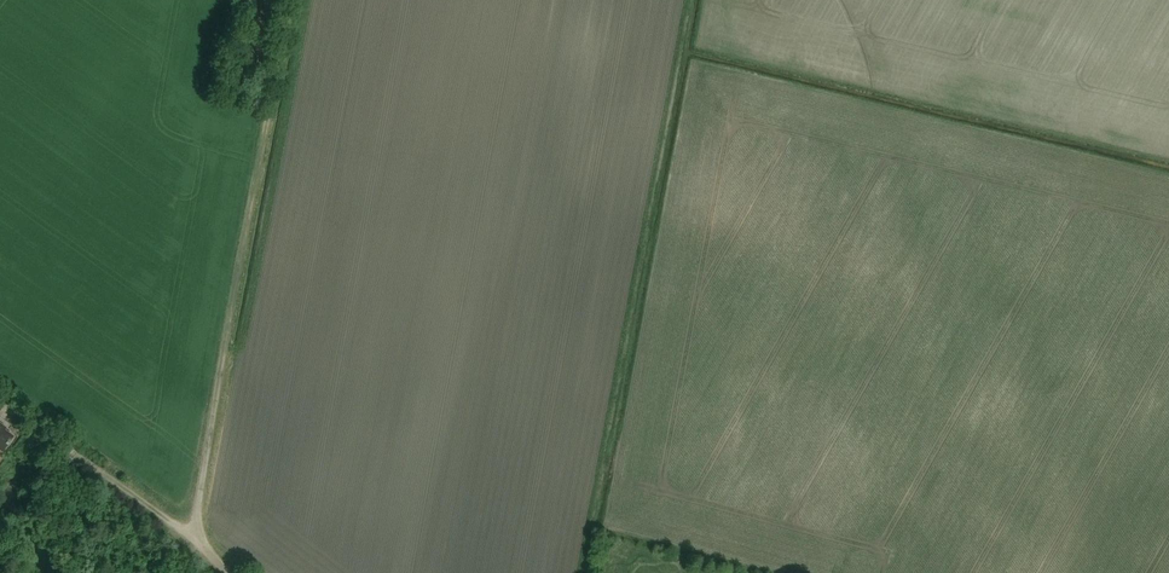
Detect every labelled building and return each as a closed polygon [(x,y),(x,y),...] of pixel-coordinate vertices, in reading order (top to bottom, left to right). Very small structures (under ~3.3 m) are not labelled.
[(256,0),(248,0),(250,13),(258,12),(256,0)] [(15,444),(6,437),(7,435),(0,430),(0,455),(4,459),(15,444)]
